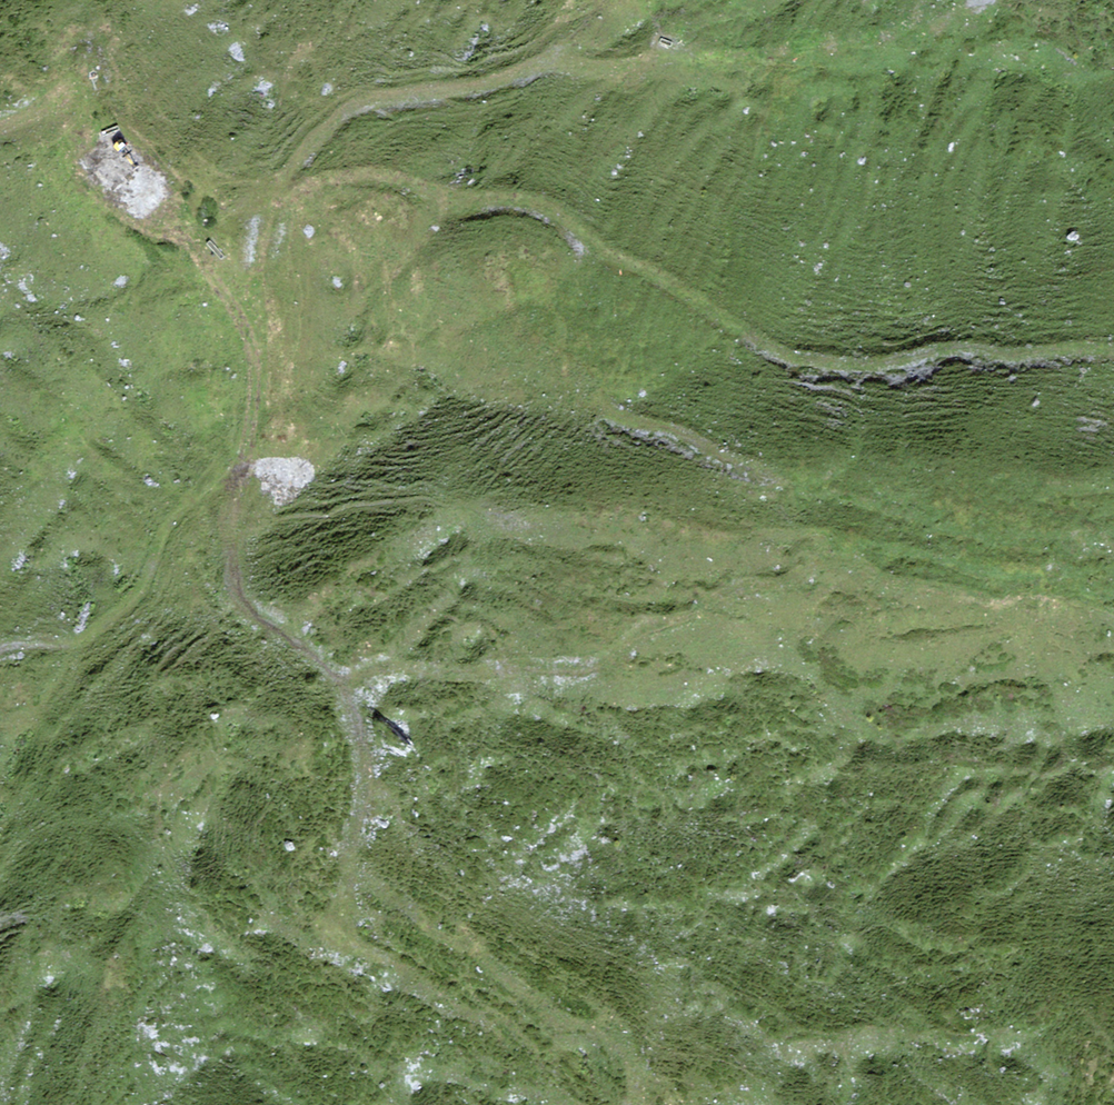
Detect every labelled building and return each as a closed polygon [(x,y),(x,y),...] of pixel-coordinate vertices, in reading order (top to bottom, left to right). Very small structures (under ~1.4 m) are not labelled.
[(111,128),(81,157),(143,219),(173,190),(111,128)]
